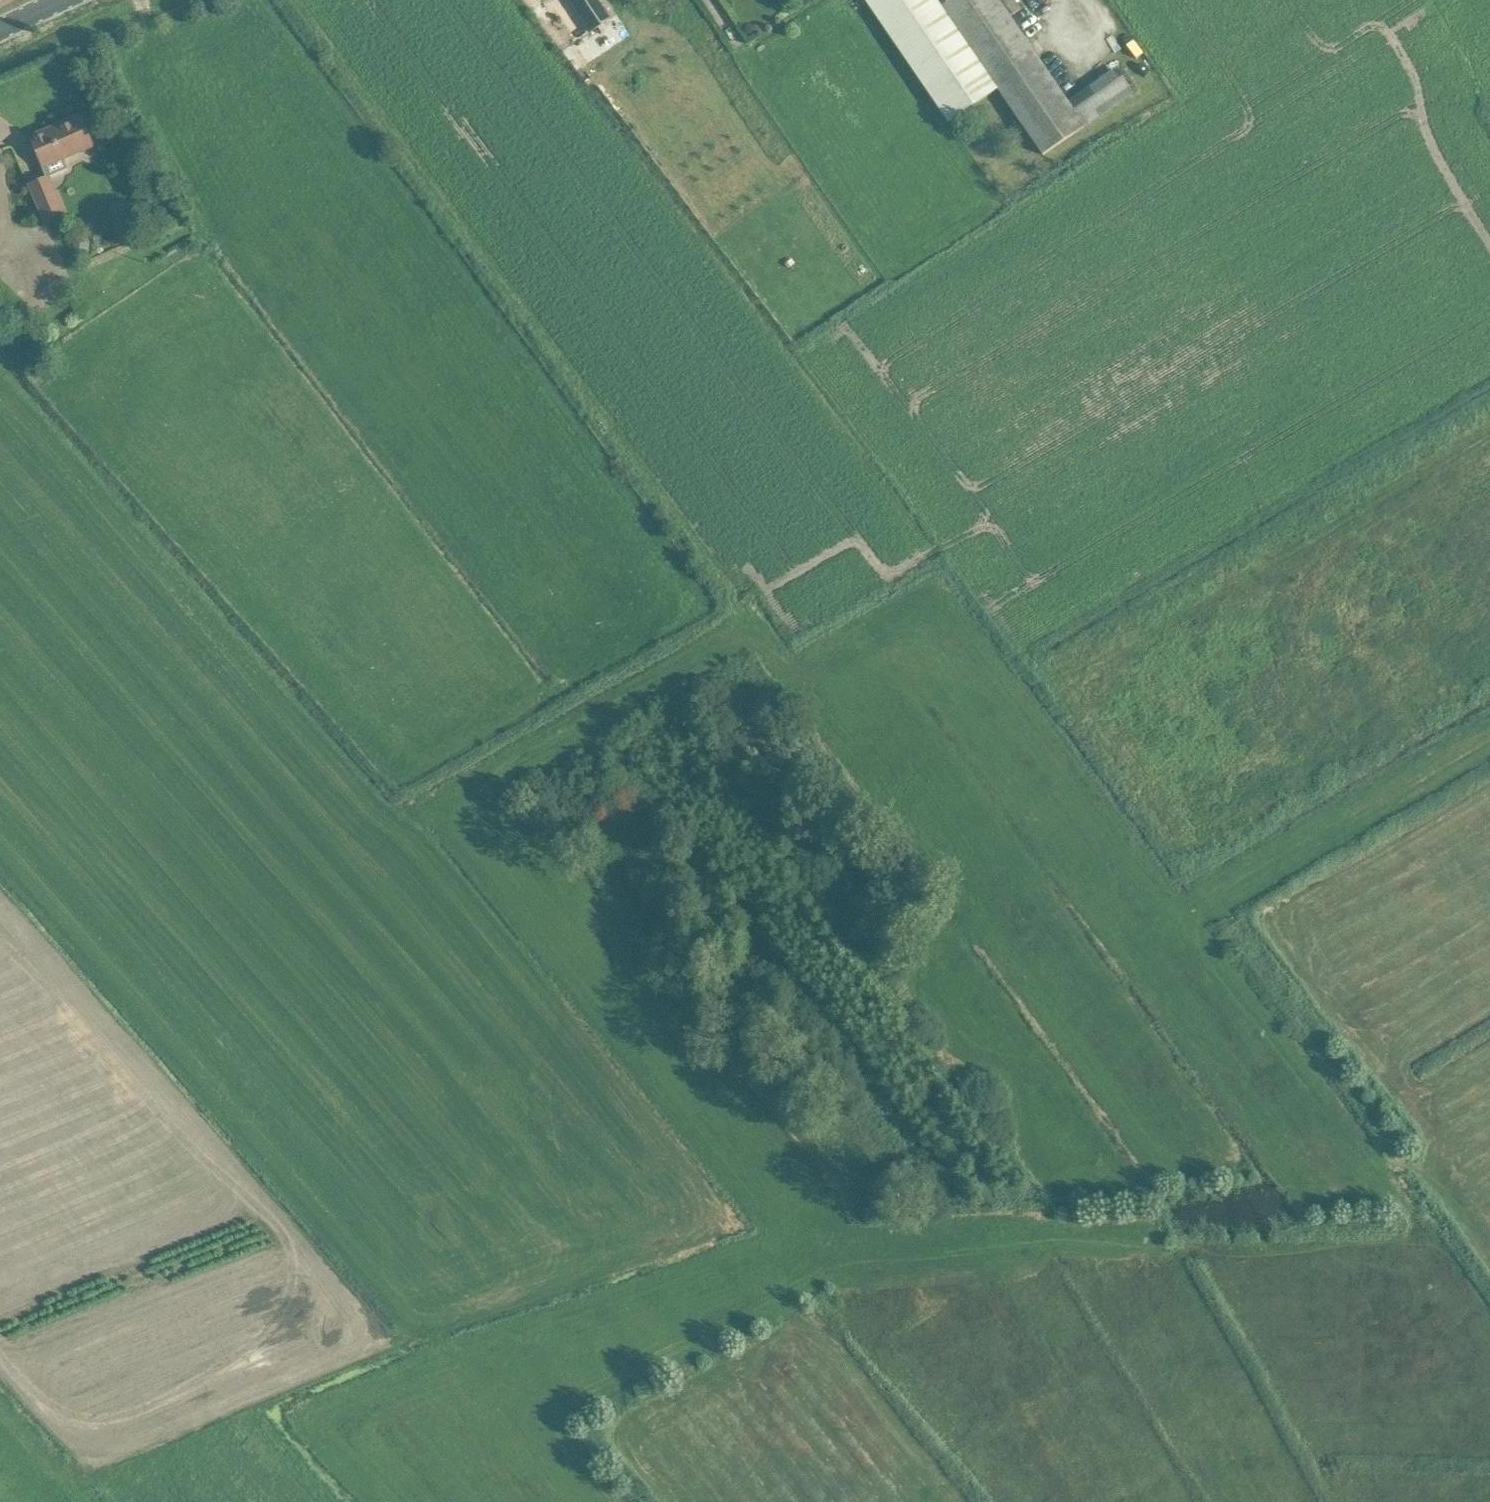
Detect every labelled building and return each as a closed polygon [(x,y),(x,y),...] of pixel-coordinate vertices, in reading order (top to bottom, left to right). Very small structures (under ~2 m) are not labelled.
[(591,33),(610,21),(597,0),(569,0),(591,33)] [(1067,102),(1009,17),(1020,10),(1014,0),(864,0),(948,123),(998,89),(1043,156),(1133,95),(1115,69),(1067,102)] [(93,147),(88,135),(80,116),(54,128),(55,130),(31,141),(43,168),(47,178),(48,178),(68,169),(64,159),(93,147)] [(45,222),(63,215),(48,178),(47,178),(29,185),(45,222)]
